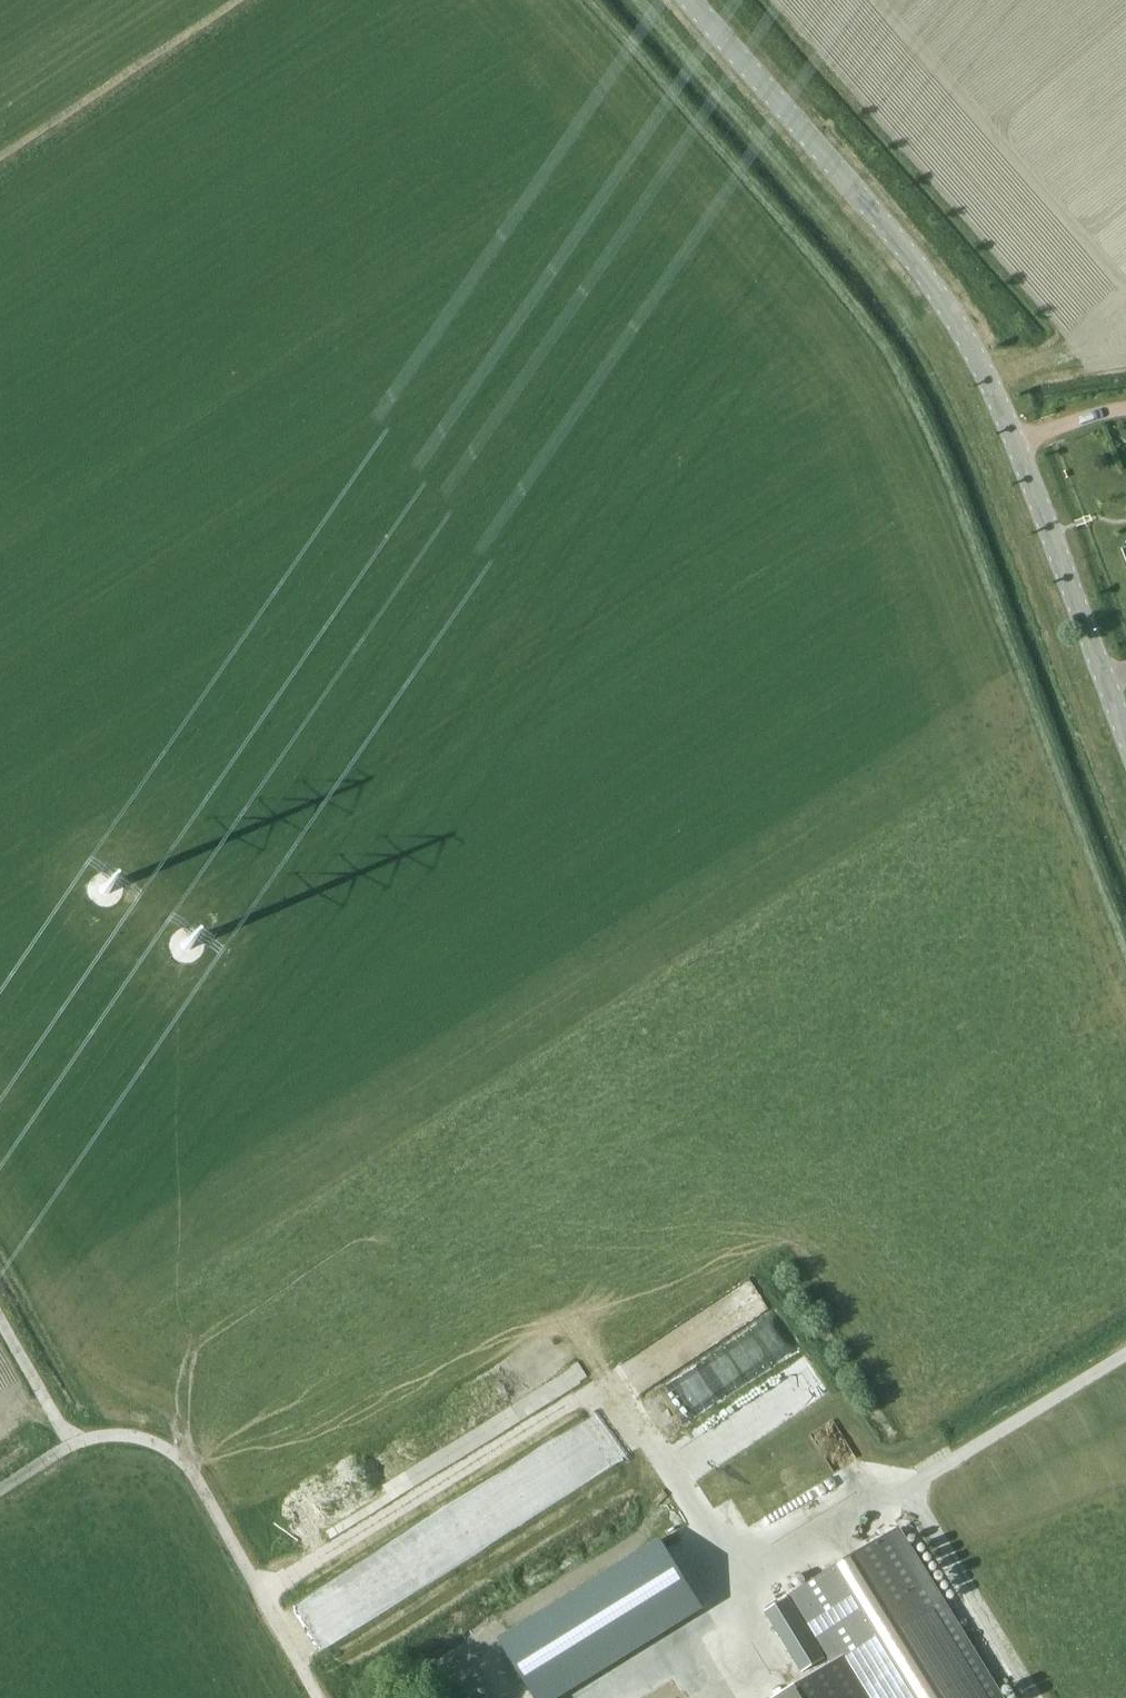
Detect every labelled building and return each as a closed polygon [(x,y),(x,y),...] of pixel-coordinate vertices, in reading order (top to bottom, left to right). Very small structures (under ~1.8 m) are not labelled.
[(733,1300),(626,1358),(645,1393),(725,1350),(714,1329),(741,1314),(733,1300)] [(900,1526),(790,1593),(833,1663),(777,1697),(1005,1697),(900,1526)] [(703,1608),(661,1540),(500,1639),(537,1697),(557,1697),(703,1608)] [(323,1626),(336,1620),(324,1592),(298,1603),(315,1640),(327,1635),(323,1626)] [(788,1596),(765,1610),(802,1673),(825,1659),(788,1596)]
